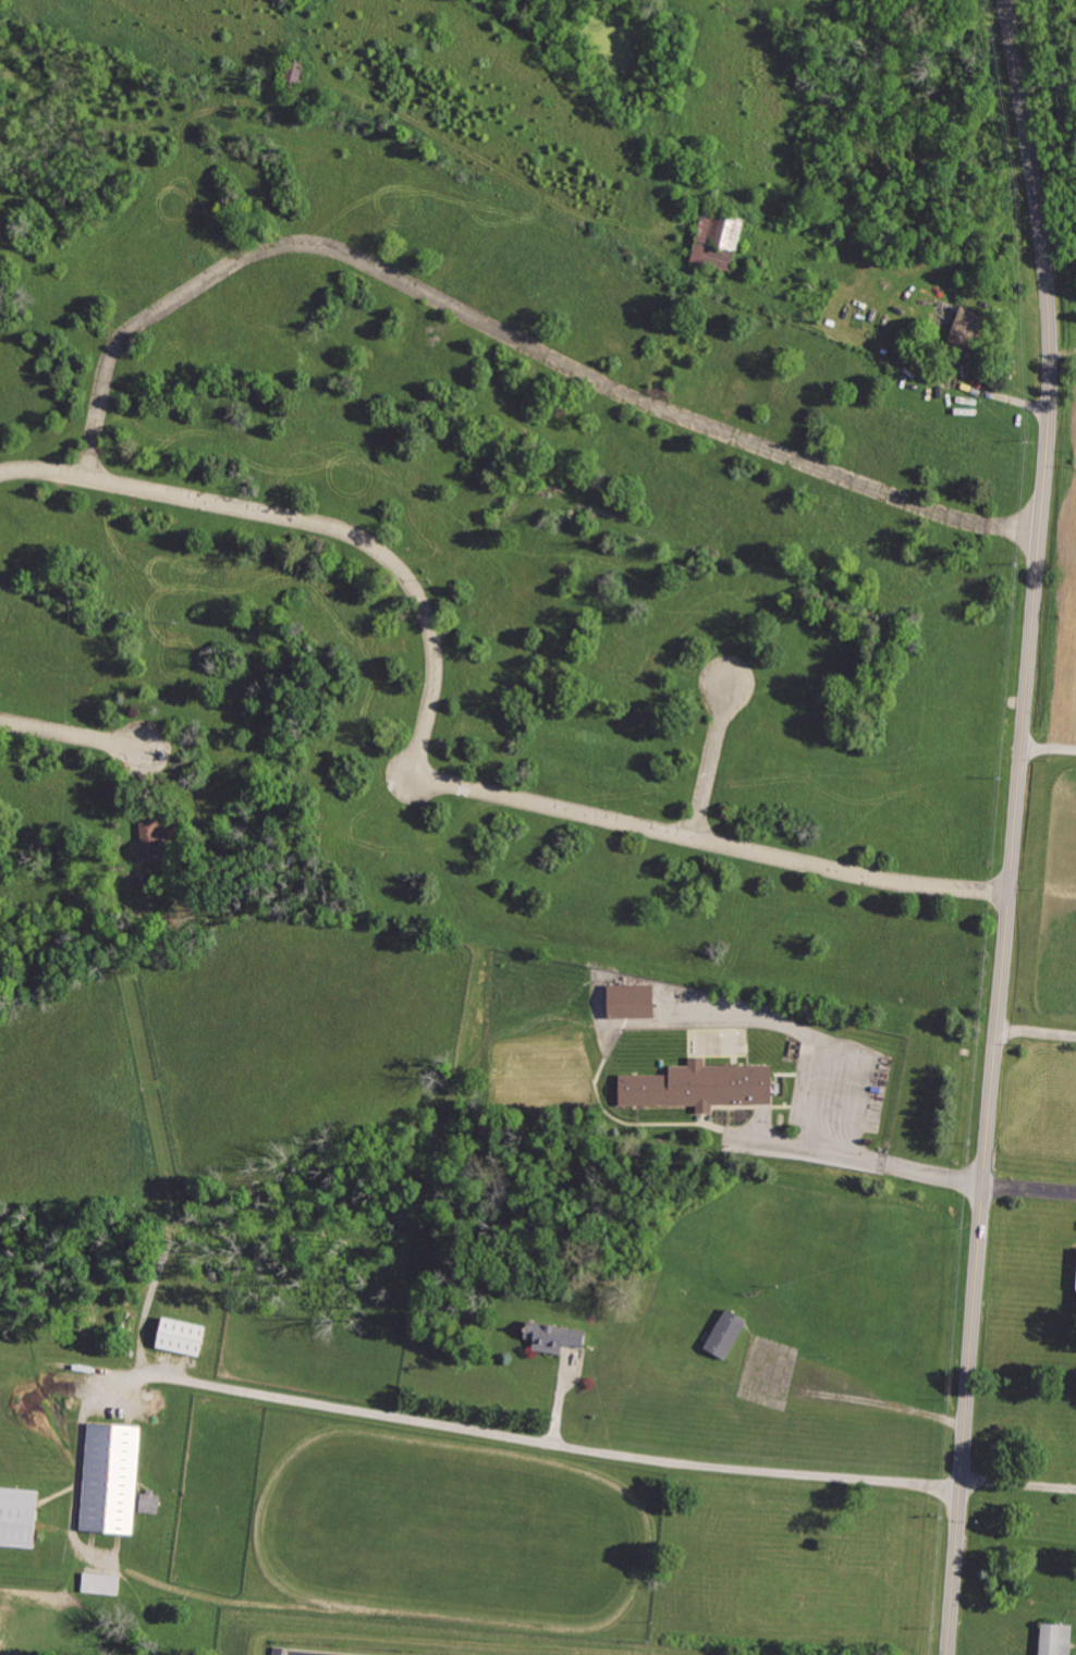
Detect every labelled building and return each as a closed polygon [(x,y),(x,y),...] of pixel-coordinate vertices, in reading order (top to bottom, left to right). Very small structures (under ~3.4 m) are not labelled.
[(302,82),(301,60),(287,60),(287,83),(302,82)] [(707,206),(689,260),(733,273),(750,220),(707,206)] [(963,303),(947,339),(976,350),(990,314),(963,303)] [(142,859),(164,858),(163,848),(176,847),(175,819),(141,820),(142,859)] [(616,988),(618,1020),(663,1018),(662,985),(616,988)] [(628,1072),(629,1106),(782,1105),(782,1063),(678,1064),(678,1072),(628,1072)] [(725,1308),(704,1349),(727,1362),(749,1321),(725,1308)] [(171,1313),(163,1346),(208,1357),(216,1324),(171,1313)] [(530,1320),(527,1341),(534,1343),(533,1353),(561,1358),(562,1347),(571,1348),(588,1351),(591,1329),(530,1320)] [(94,1420),(86,1528),(146,1532),(154,1424),(94,1420)] [(44,1549),(50,1488),(0,1483),(0,1545),(44,1549)] [(140,1511),(159,1512),(160,1491),(141,1490),(140,1511)] [(119,1595),(121,1575),(85,1571),(82,1590),(119,1595)] [(1037,1654),(1069,1654),(1072,1625),(1040,1621),(1037,1654)]
